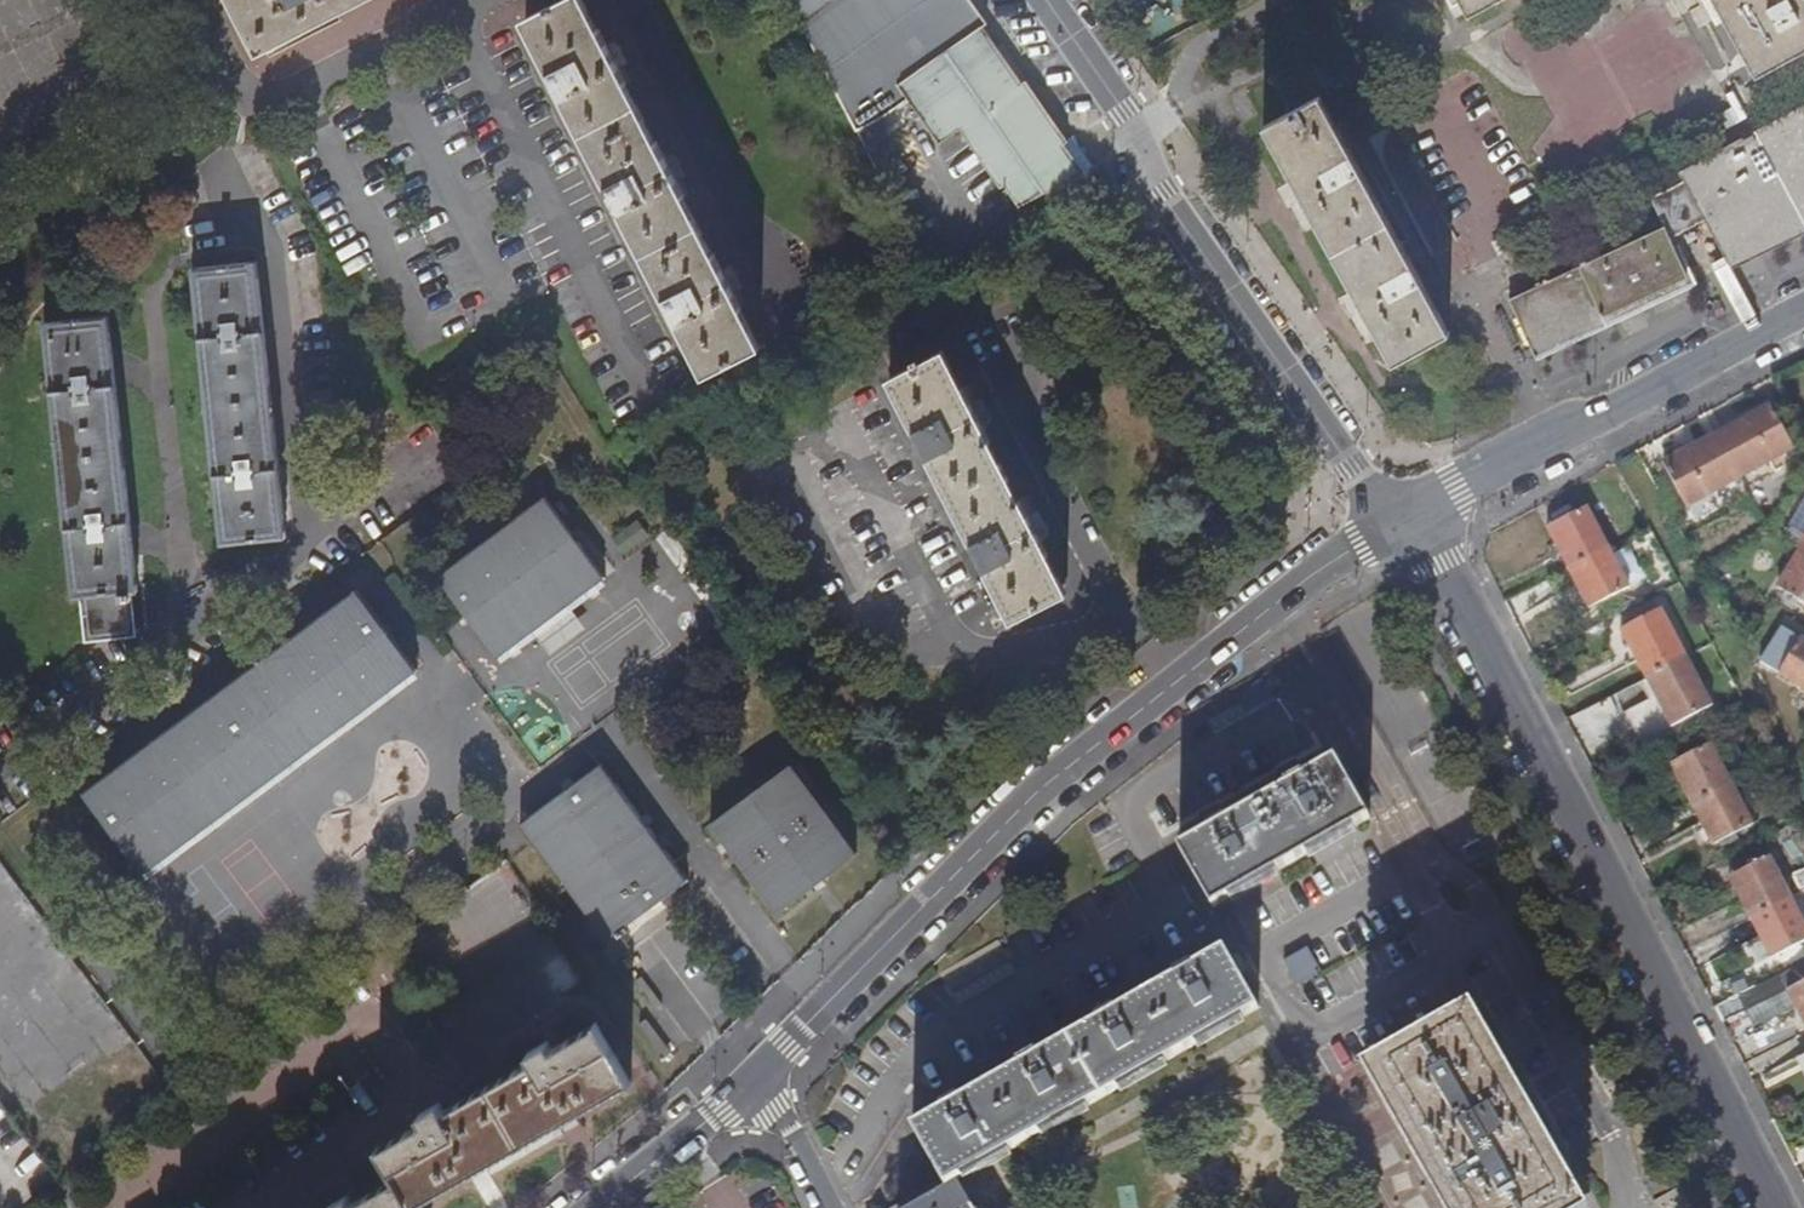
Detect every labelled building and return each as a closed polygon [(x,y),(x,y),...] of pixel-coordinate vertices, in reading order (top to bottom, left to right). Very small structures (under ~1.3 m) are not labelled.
[(264,48),(356,0),(239,0),(264,48)] [(706,372),(759,344),(712,253),(707,255),(679,198),(683,195),(655,140),(650,142),(621,86),(626,83),(584,0),(560,0),(525,18),(545,54),(542,56),(570,110),(572,110),(601,167),(600,169),(627,224),(629,223),(658,279),(657,282),(685,337),(687,336),(706,372)] [(977,28),(985,24),(967,0),(787,0),(854,130),(876,119),(904,100),(896,86),(977,28)] [(1472,15),(1498,0),(1463,0),(1472,15)] [(1758,72),(1803,47),(1803,0),(1718,0),(1758,72)] [(896,86),(904,100),(936,144),(957,130),(997,187),(1002,185),(1016,206),(1079,174),(1014,88),(1017,86),(977,28),(896,86)] [(1395,368),(1451,337),(1320,100),(1350,84),(1331,49),(1272,81),(1290,116),(1264,130),(1395,368)] [(1671,240),(1709,220),(1733,264),(1803,230),(1803,107),(1684,172),(1688,180),(1650,200),(1663,229),(1667,233),(1671,240)] [(1535,357),(1540,355),(1517,312),(1667,233),(1663,229),(1510,302),(1535,357)] [(1670,241),(1671,240),(1667,233),(1517,312),(1540,355),(1690,284),(1670,241)] [(221,541),(284,535),(254,261),(191,269),(221,541)] [(84,643),(135,638),(131,590),(137,589),(106,316),(43,323),(72,595),(79,596),(84,643)] [(1012,619),(1065,591),(1019,499),(1017,499),(986,442),(988,440),(941,350),(888,376),(906,413),(904,415),(933,472),(935,471),(963,526),(961,529),(990,584),(992,582),(1012,619)] [(1686,507),(1792,449),(1768,406),(1663,465),(1686,507)] [(603,583),(542,504),(438,585),(500,663),(603,583)] [(1627,589),(1585,509),(1545,530),(1587,609),(1627,589)] [(1777,590),(1803,607),(1803,545),(1777,590)] [(143,873),(418,677),(359,597),(86,793),(143,873)] [(1709,706),(1658,610),(1618,631),(1668,728),(1709,706)] [(1799,640),(1777,676),(1803,692),(1803,643),(1799,640)] [(1750,825),(1708,745),(1668,766),(1710,846),(1750,825)] [(1369,819),(1335,759),(1304,777),(1300,771),(1283,780),(1286,787),(1226,820),(1223,814),(1205,824),(1208,831),(1178,848),(1212,908),(1369,819)] [(521,824),(604,940),(684,879),(600,766),(521,824)] [(776,912),(854,854),(788,766),(710,824),(776,912)] [(6,1074),(18,1067),(22,1073),(35,1064),(51,1087),(125,1036),(0,855),(0,1065),(6,1074)] [(1766,858),(1726,878),(1768,959),(1803,941),(1803,932),(1766,858)] [(944,1187),(956,1181),(1257,1010),(1224,949),(1193,967),(1190,960),(1171,970),(1175,977),(1116,1011),(1112,1004),(1094,1014),(1097,1021),(1037,1055),(1034,1049),(1014,1059),(1018,1066),(960,1099),(956,1093),(938,1104),(942,1110),(911,1127),(944,1187)] [(1785,992),(1803,1029),(1803,982),(1785,992)] [(1468,1015),(1371,1072),(1448,1207),(1578,1207),(1562,1179),(1568,1176),(1559,1161),(1553,1164),(1468,1015)] [(413,1207),(475,1172),(564,1120),(627,1084),(629,1085),(631,1084),(595,1022),(593,1023),(594,1025),(552,1050),(547,1043),(528,1054),(531,1061),(444,1112),(441,1105),(421,1116),(425,1122),(380,1148),(379,1147),(377,1148),(395,1180),(353,1204),(348,1197),(329,1207),(413,1207)] [(956,1181),(944,1187),(908,1207),(971,1207),(956,1181)]
